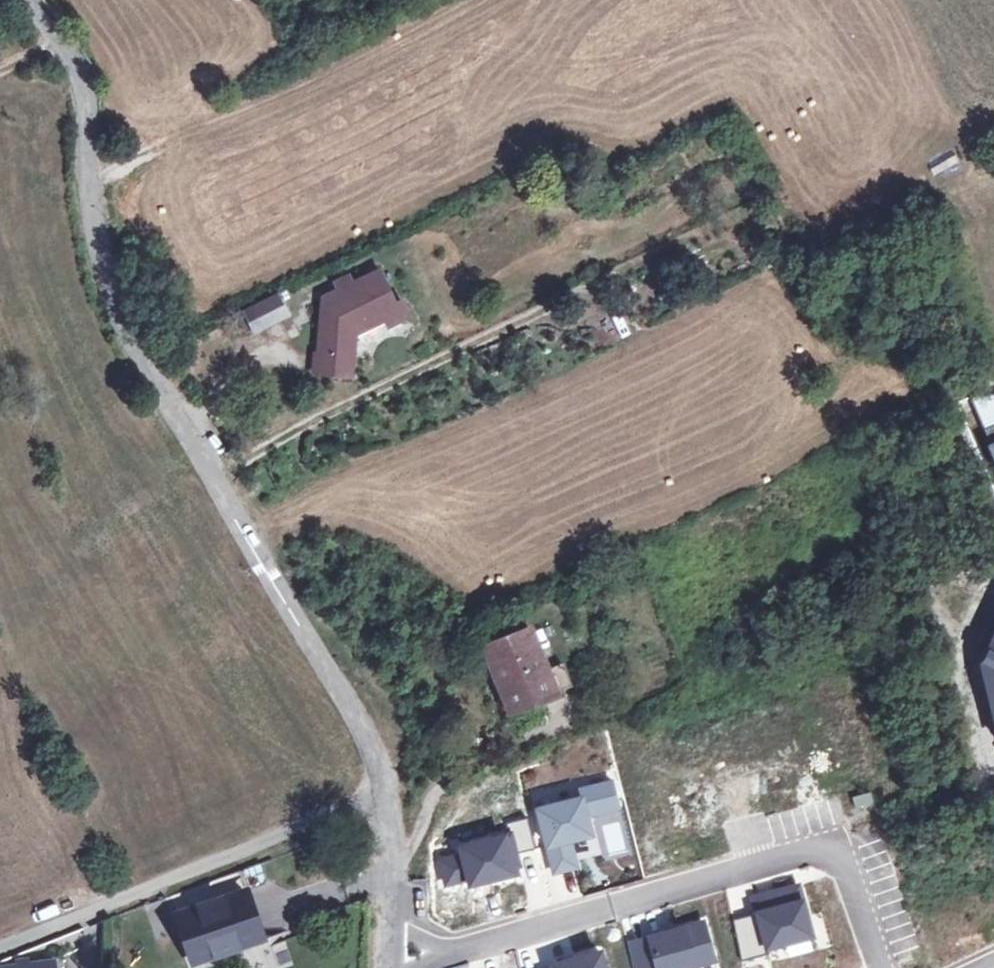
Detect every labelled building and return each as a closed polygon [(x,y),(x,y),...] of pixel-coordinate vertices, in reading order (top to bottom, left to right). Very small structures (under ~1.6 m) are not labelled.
[(394,305),(378,271),(349,284),(348,281),(340,284),(342,287),(322,297),(317,352),(314,351),(312,372),(344,373),(348,342),(349,328),(386,311),(391,321),(407,314),(401,301),(394,305)] [(279,292),(243,310),(248,319),(284,302),(279,292)] [(348,342),(391,321),(386,311),(349,328),(348,342)] [(484,636),(488,644),(523,630),(517,615),(503,621),(506,627),(484,636)] [(488,644),(485,646),(511,710),(555,692),(529,628),(523,630),(488,644)] [(245,889),(177,912),(195,962),(262,939),(245,889)]
